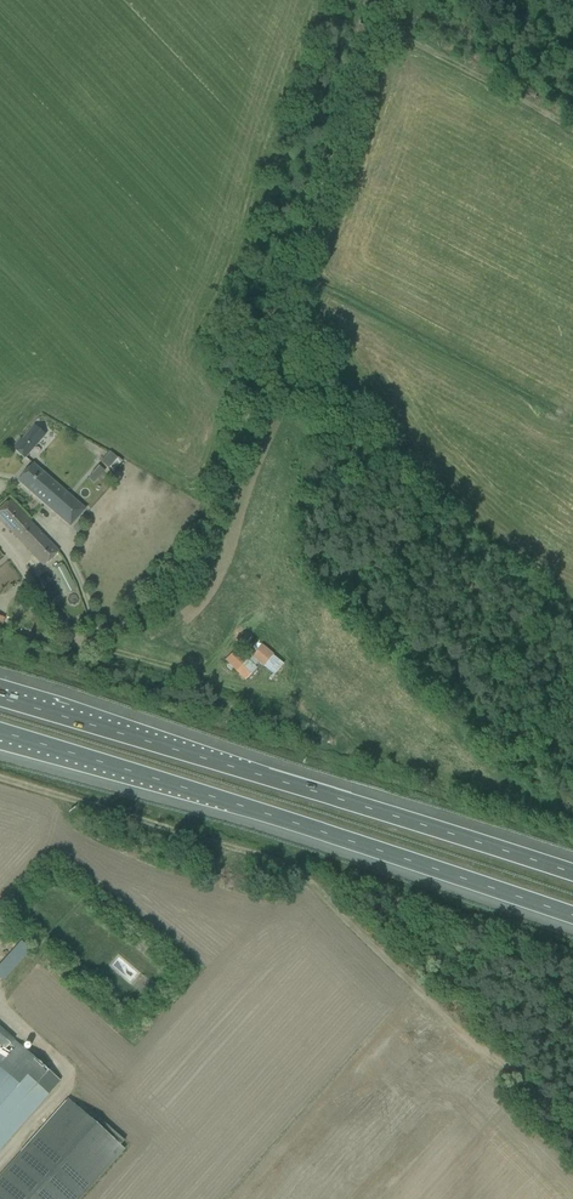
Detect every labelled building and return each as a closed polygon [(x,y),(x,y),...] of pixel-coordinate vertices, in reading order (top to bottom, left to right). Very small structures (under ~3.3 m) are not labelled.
[(21,439),(13,448),(24,458),(44,435),(34,427),(22,440),(21,439)] [(117,458),(108,469),(112,472),(122,461),(117,458)] [(70,528),(86,509),(33,463),(17,481),(70,528)] [(0,509),(0,519),(44,566),(58,552),(9,500),(0,509)] [(64,566),(56,571),(68,594),(77,589),(64,566)] [(262,645),(252,657),(263,666),(264,667),(274,655),(262,645)] [(237,649),(226,660),(245,678),(256,668),(248,660),(237,649)] [(0,966),(0,975),(5,980),(34,949),(25,940),(0,966)] [(157,986),(151,981),(140,995),(146,1000),(157,986)] [(60,1081),(19,1045),(1,1064),(0,1063),(0,1147),(60,1081)] [(124,1150),(67,1100),(0,1176),(0,1198),(81,1198),(124,1150)]
